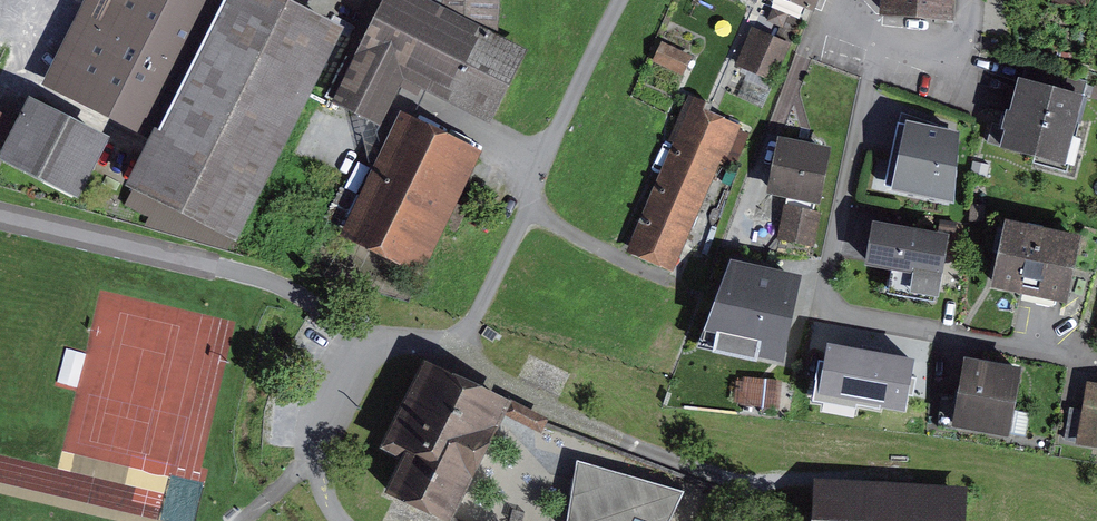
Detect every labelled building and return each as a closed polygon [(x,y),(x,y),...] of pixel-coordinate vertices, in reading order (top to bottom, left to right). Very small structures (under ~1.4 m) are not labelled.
[(233,244),(336,33),(269,0),(109,0),(71,84),(167,130),(135,197),(233,244)] [(411,0),(389,0),(342,94),(382,114),(406,67),(491,110),(520,54),(411,0)] [(821,9),(824,0),(798,0),(821,9)] [(959,0),(892,0),(892,11),(959,15),(959,0)] [(795,37),(757,18),(738,56),(777,75),(795,37)] [(1022,80),(1005,145),(1058,160),(1076,95),(1022,80)] [(633,245),(677,265),(745,115),(702,95),(633,245)] [(71,122),(35,106),(15,150),(82,181),(103,137),(71,122)] [(358,238),(418,264),(468,150),(408,124),(358,238)] [(905,126),(892,189),(954,202),(955,136),(905,126)] [(826,153),(783,144),(773,189),(817,198),(826,153)] [(1010,225),(998,278),(1064,292),(1076,239),(1010,225)] [(945,240),(875,226),(868,265),(895,270),(891,291),(933,300),(945,240)] [(782,341),(793,292),(734,280),(724,329),(782,341)] [(1023,366),(974,359),(965,418),(1014,425),(1023,366)] [(423,362),(380,451),(401,461),(384,495),(440,520),(453,520),(454,520),(510,403),(423,362)] [(827,400),(889,400),(889,364),(827,363),(827,400)] [(827,520),(963,520),(966,458),(829,454),(827,520)] [(568,520),(670,520),(683,493),(577,462),(568,520)]
